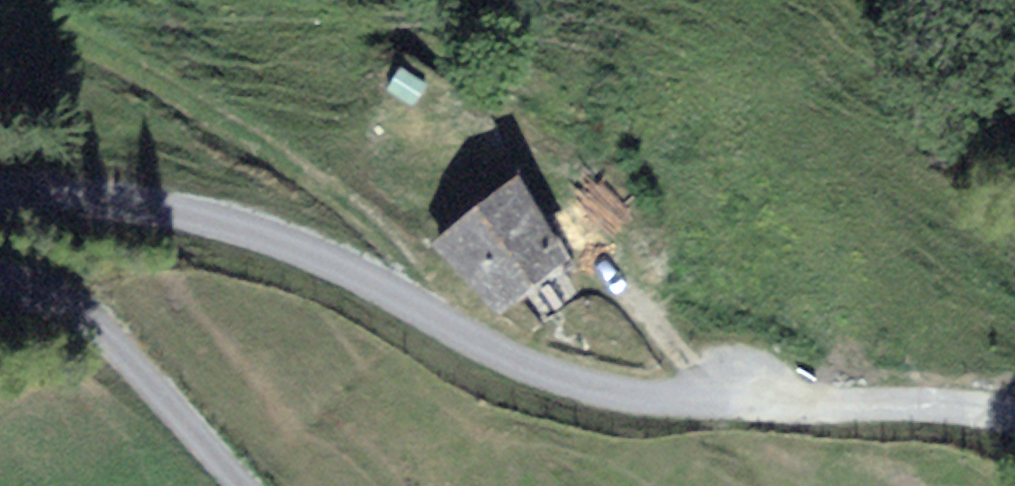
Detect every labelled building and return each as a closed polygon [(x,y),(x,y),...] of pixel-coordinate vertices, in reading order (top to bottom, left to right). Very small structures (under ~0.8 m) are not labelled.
[(517,190),(444,244),(496,315),(569,261),(517,190)]
